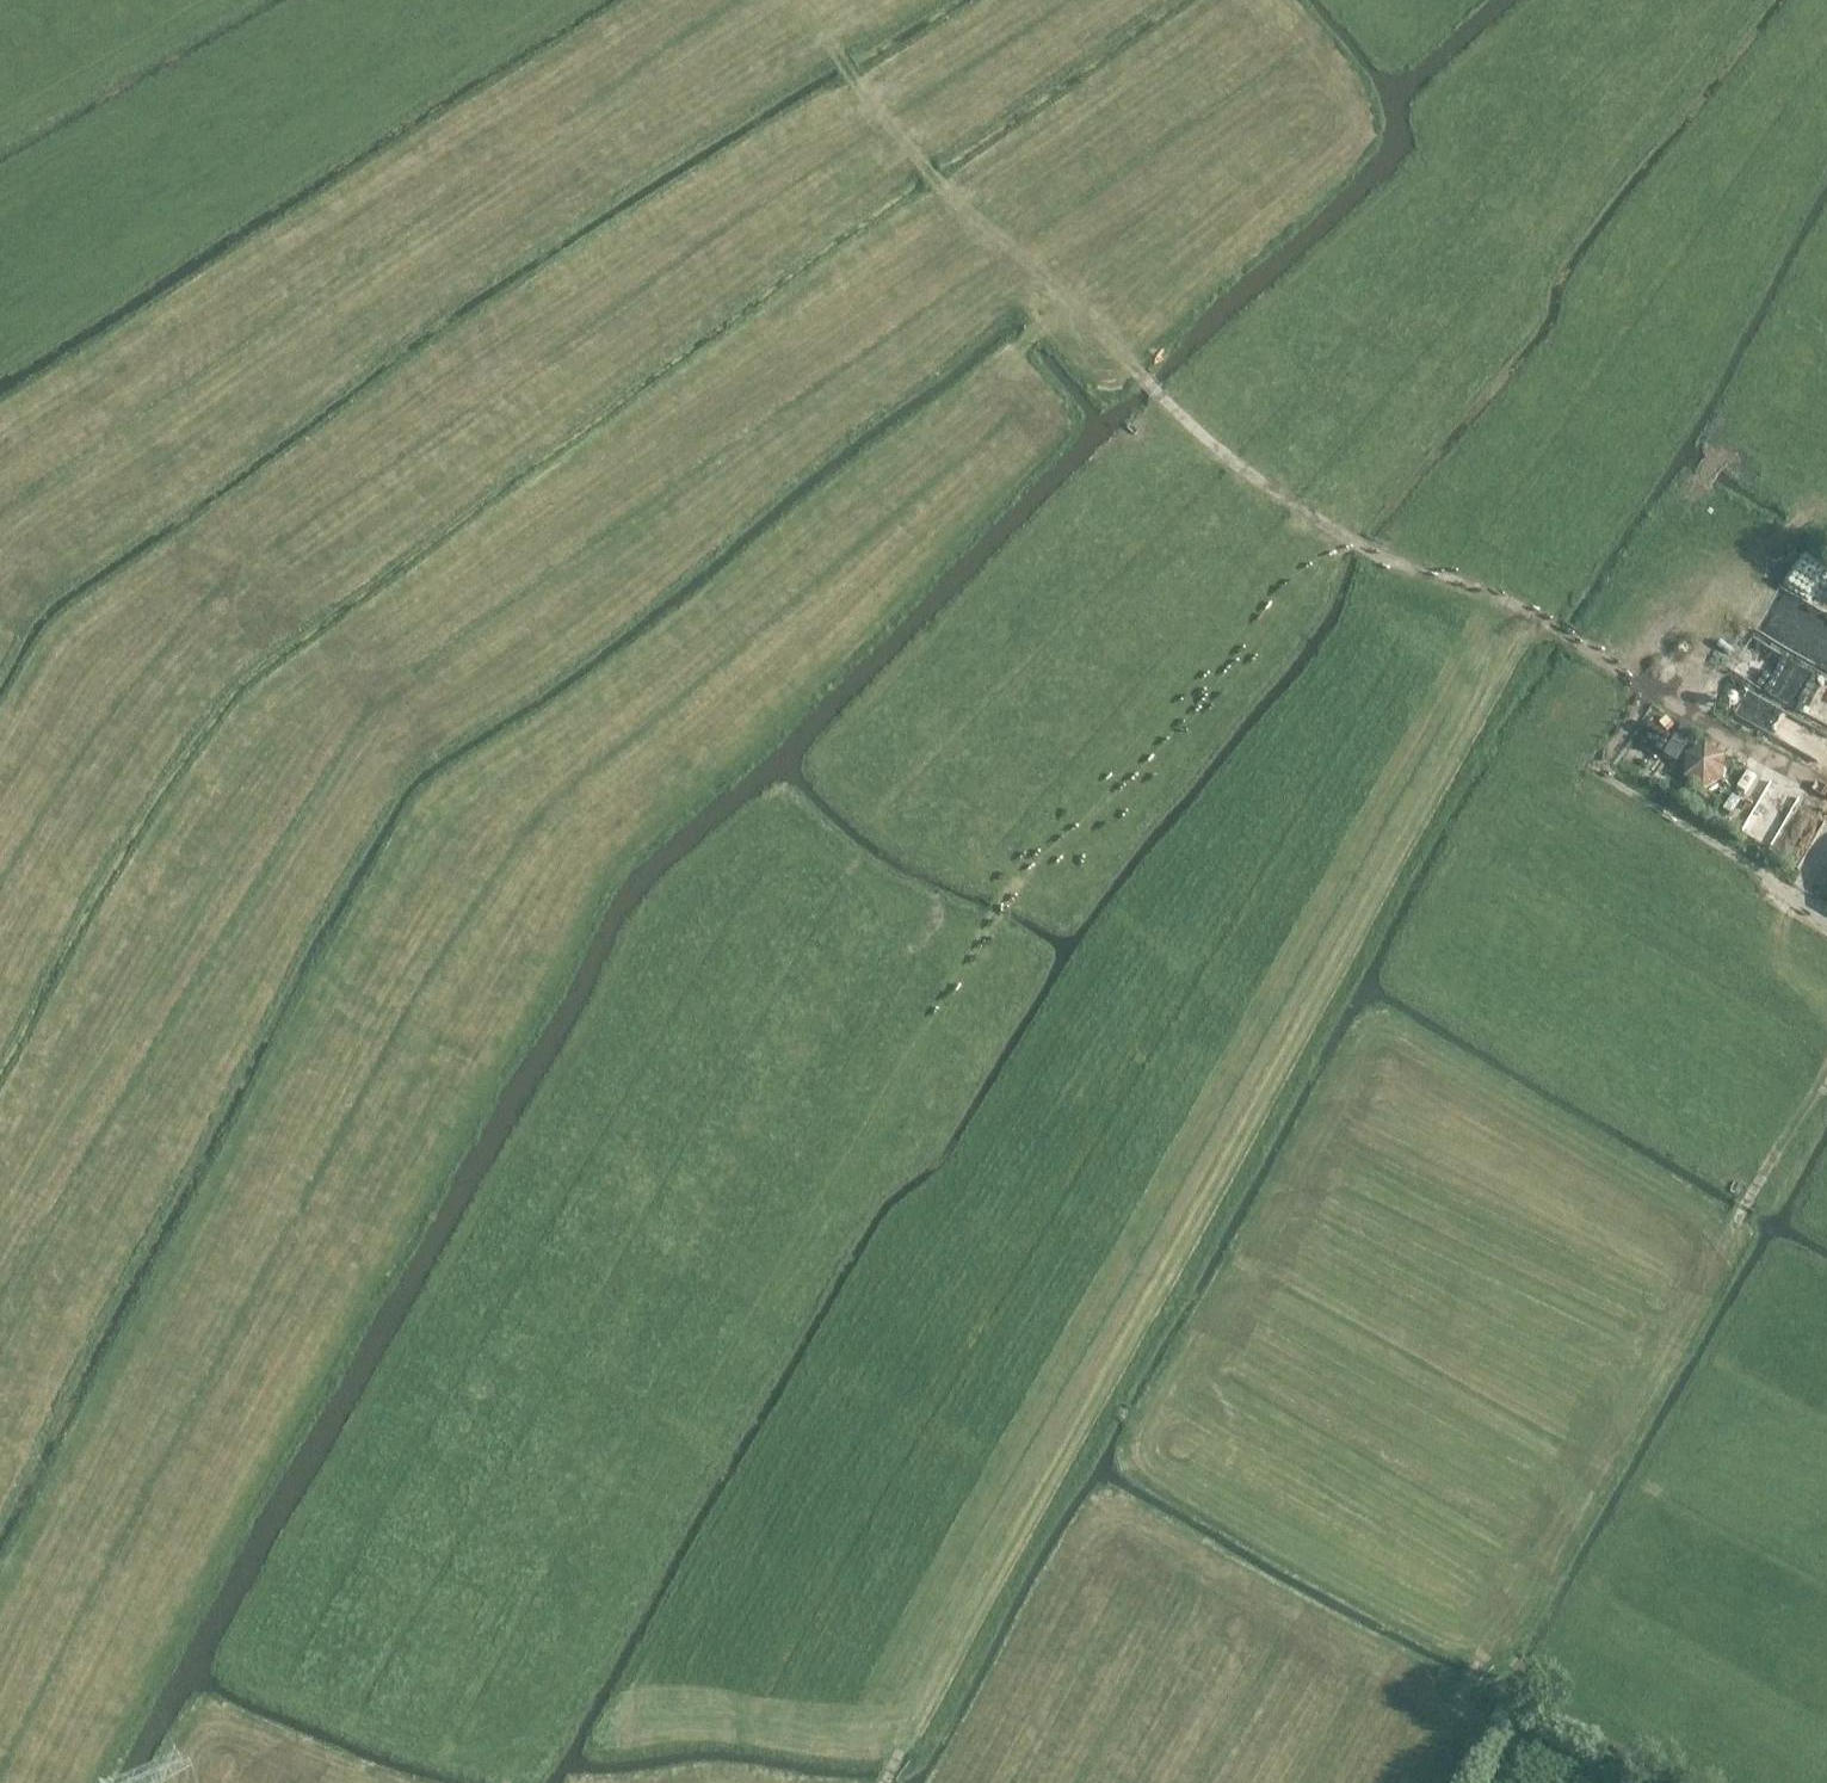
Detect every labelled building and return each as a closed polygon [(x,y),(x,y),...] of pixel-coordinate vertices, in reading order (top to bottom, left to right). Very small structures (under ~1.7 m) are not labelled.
[(1788,613),(1770,650),(1751,688),(1826,725),(1826,632),(1788,613)] [(1823,771),(1826,763),(1826,743),(1768,710),(1755,733),(1823,771)] [(1716,800),(1723,763),(1682,755),(1675,791),(1716,800)]
